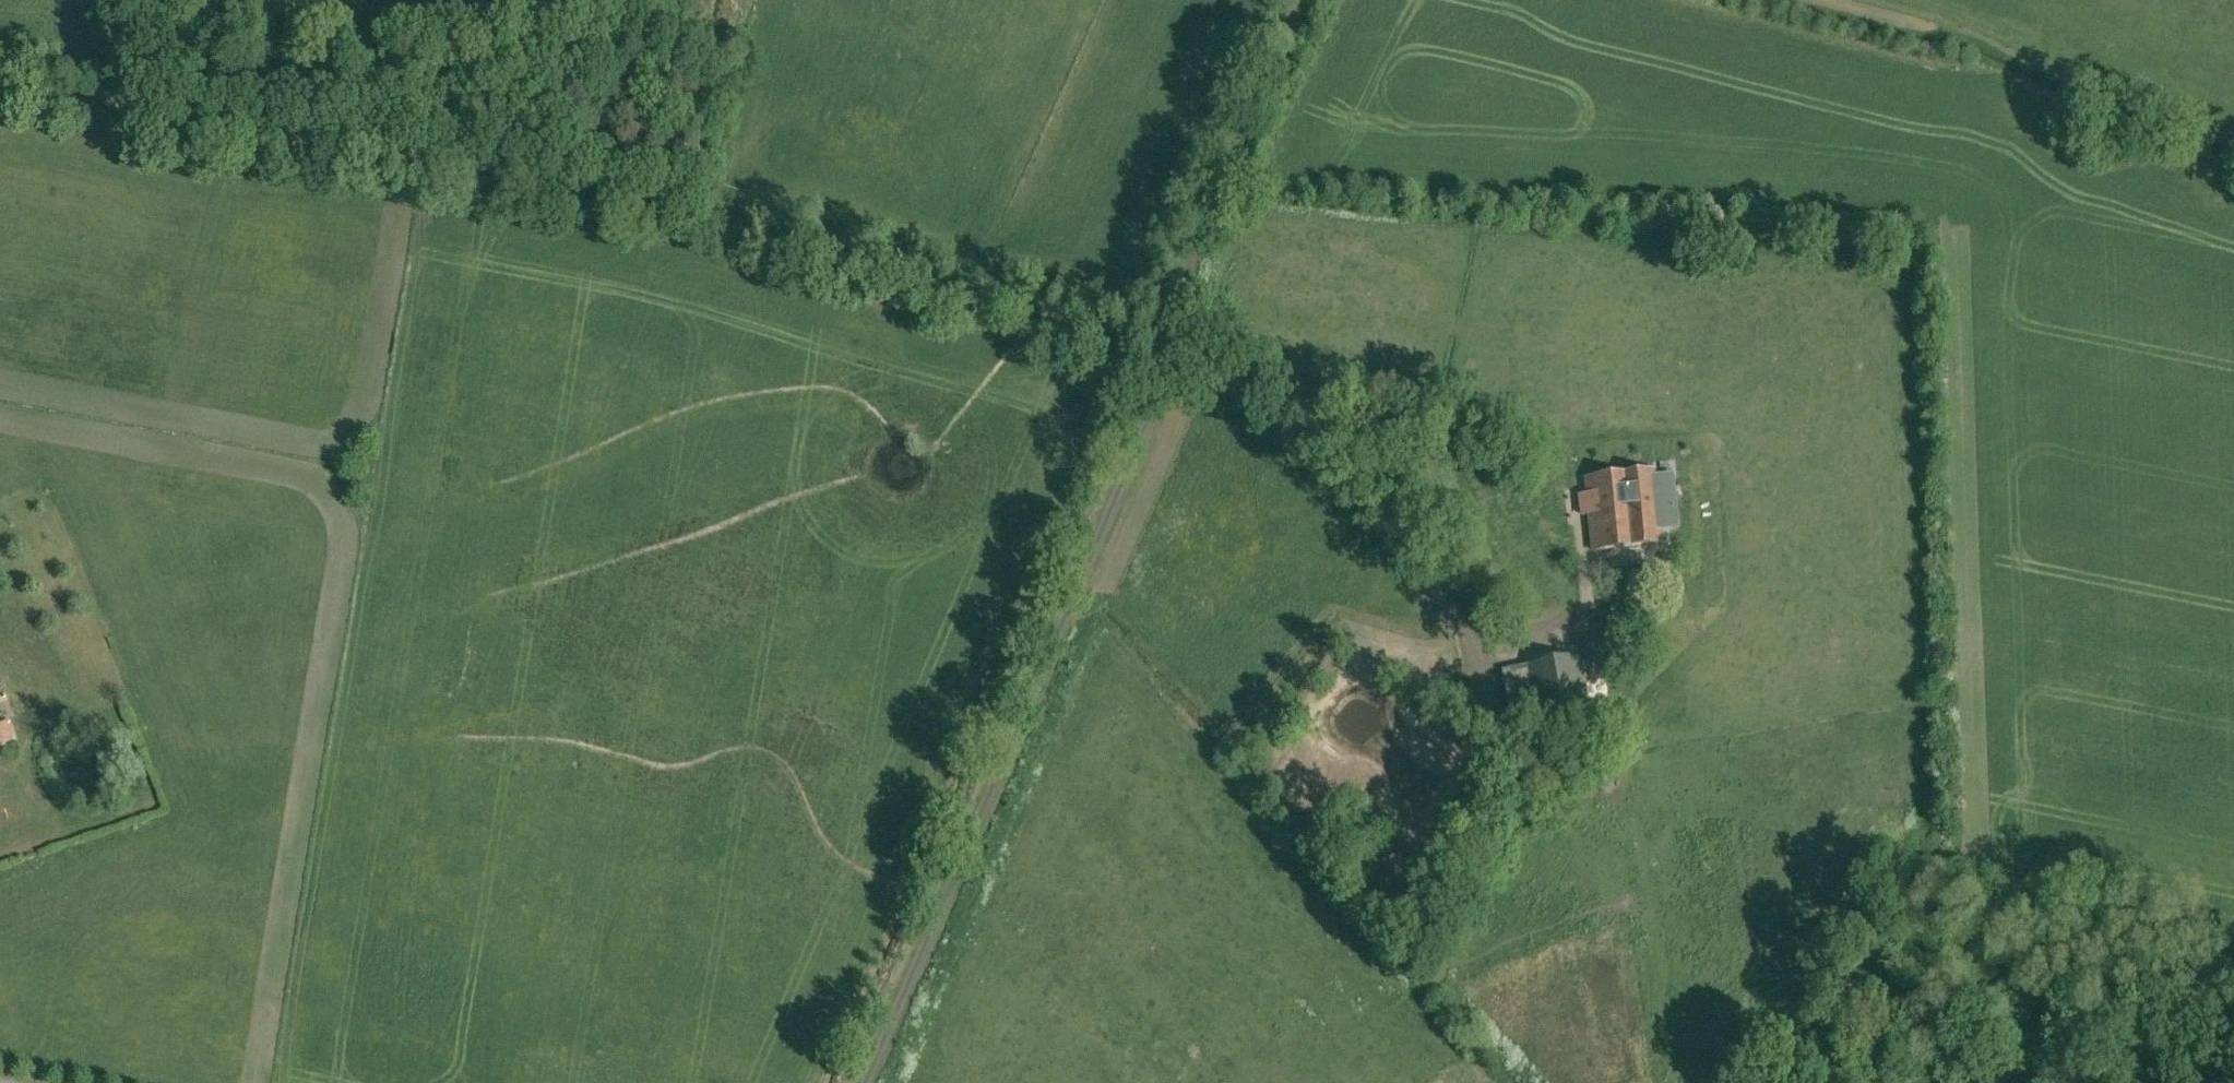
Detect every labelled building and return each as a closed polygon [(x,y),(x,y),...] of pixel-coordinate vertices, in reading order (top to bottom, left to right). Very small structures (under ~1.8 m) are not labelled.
[(1655,471),(1585,478),(1592,550),(1662,543),(1655,471)] [(1536,734),(1592,725),(1609,722),(1598,656),(1581,658),(1580,655),(1503,668),(1512,719),(1533,715),(1536,734)] [(1,740),(10,736),(4,719),(0,721),(0,743),(2,742),(1,740)]
